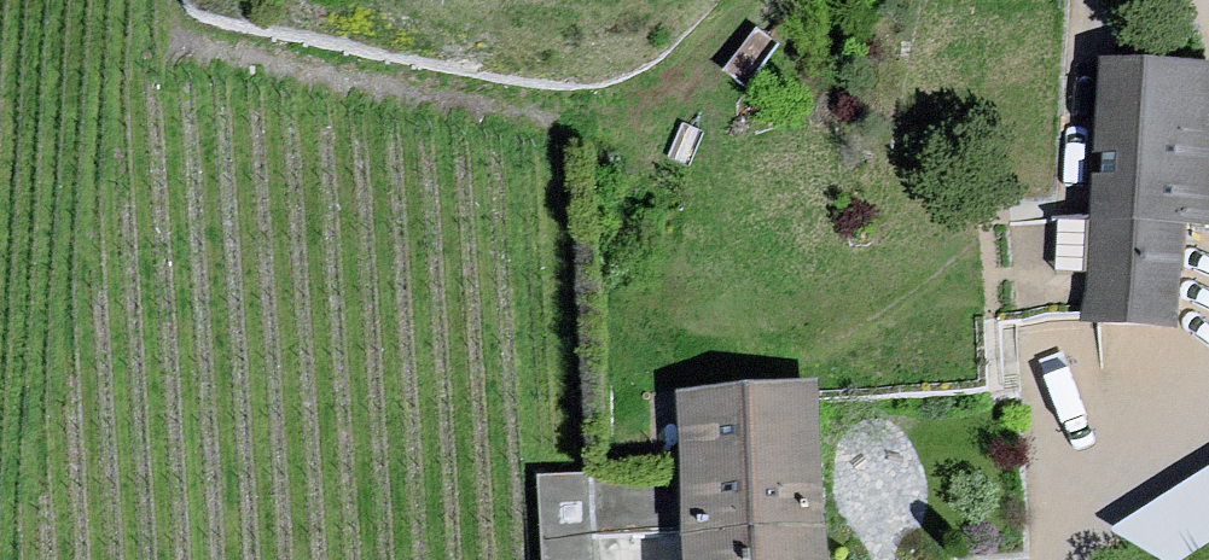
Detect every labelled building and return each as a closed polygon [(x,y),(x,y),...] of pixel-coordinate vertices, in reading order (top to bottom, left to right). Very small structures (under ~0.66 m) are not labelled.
[(1124,77),(1100,335),(1193,344),(1203,242),(1208,242),(1208,84),(1124,77)] [(687,395),(697,559),(847,559),(836,385),(687,395)]
